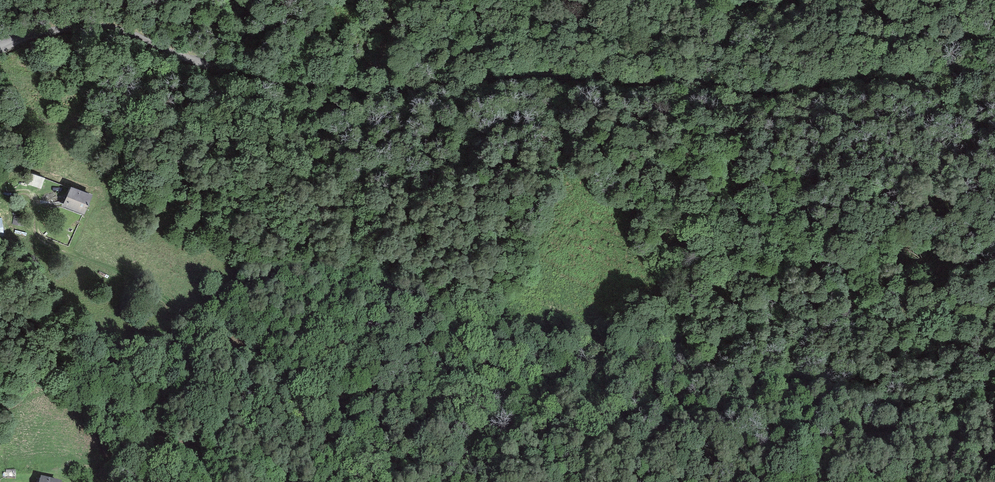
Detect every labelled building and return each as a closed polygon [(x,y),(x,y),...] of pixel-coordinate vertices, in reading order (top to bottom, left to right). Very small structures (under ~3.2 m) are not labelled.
[(41,189),(45,178),(32,174),(28,185),(41,189)] [(63,207),(84,216),(93,195),(71,187),(63,207)] [(14,216),(12,225),(21,226),(22,217),(14,216)]
